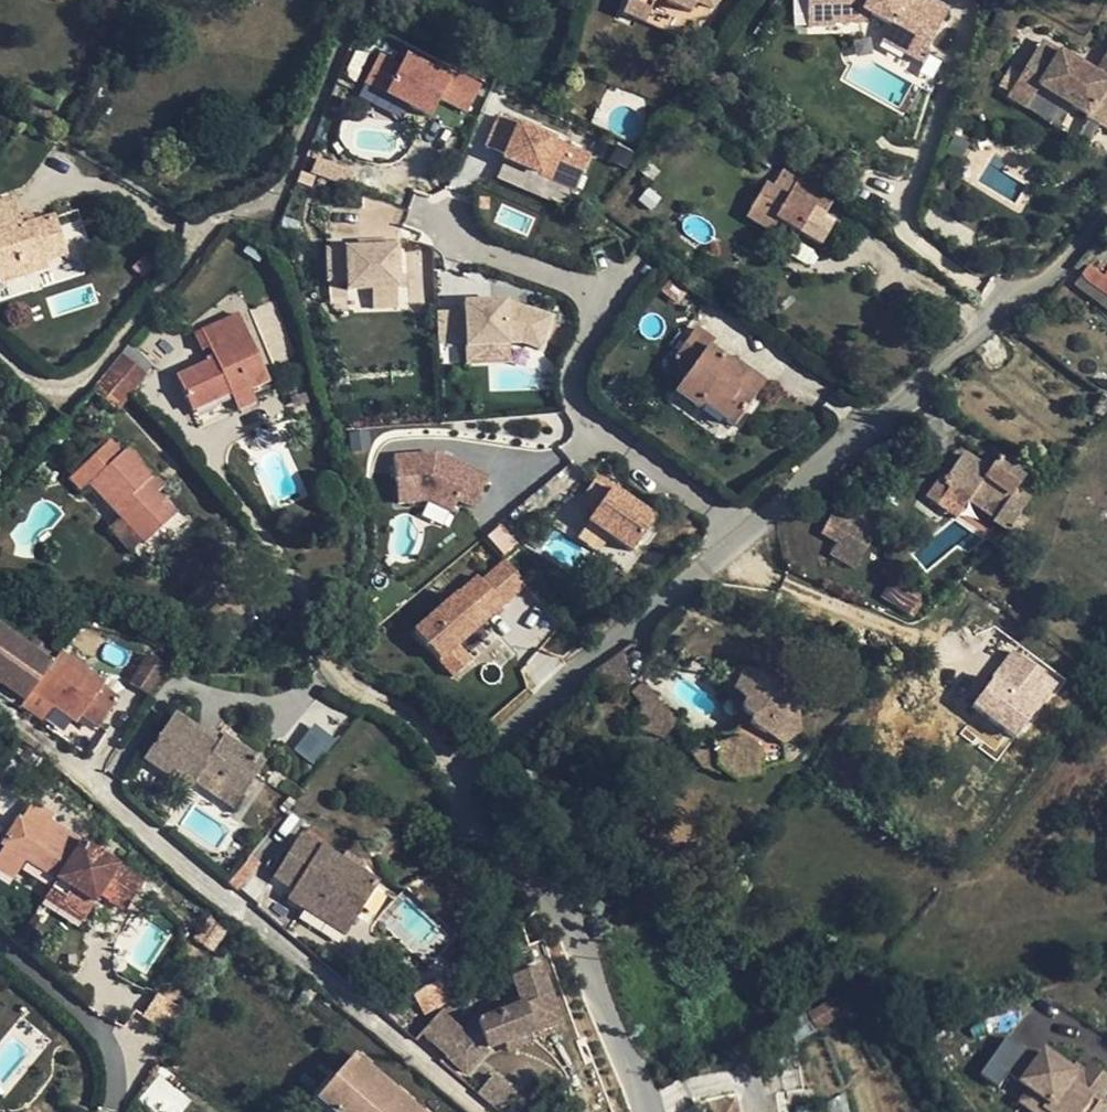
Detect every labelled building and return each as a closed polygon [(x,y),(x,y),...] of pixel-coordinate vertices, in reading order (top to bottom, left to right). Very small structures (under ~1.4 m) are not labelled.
[(623,13),(677,36),(692,0),(706,6),(709,0),(628,0),(623,13)] [(920,54),(949,15),(935,5),(928,15),(908,0),(798,0),(804,29),(833,24),(832,19),(868,12),(871,8),(891,23),(910,36),(905,43),(920,54)] [(923,56),(920,54),(905,43),(910,36),(891,23),(880,38),(917,66),(923,56)] [(1100,71),(1043,42),(1026,75),(1049,88),(1106,118),(1106,58),(1100,71)] [(377,51),(360,95),(430,123),(440,100),(470,112),(482,82),(407,52),(402,62),(377,51)] [(1049,88),(1026,75),(1015,96),(1038,108),(1049,88)] [(577,185),(591,147),(497,113),(483,151),(577,185)] [(535,192),(542,175),(504,160),(497,178),(535,192)] [(834,197),(800,172),(798,175),(783,166),(771,186),(765,183),(743,216),(768,232),(777,219),(818,244),(829,225),(820,221),(824,215),(834,197)] [(15,218),(9,201),(0,204),(0,281),(44,267),(43,262),(62,256),(51,218),(31,225),(18,229),(15,218)] [(28,214),(15,218),(18,229),(31,225),(28,214)] [(833,218),(824,215),(820,221),(829,225),(833,218)] [(424,303),(419,239),(325,246),(330,310),(424,303)] [(1102,274),(1088,264),(1080,275),(1106,295),(1106,268),(1102,274)] [(1080,275),(1073,284),(1106,310),(1106,295),(1080,275)] [(466,302),(468,365),(510,364),(510,346),(550,345),(549,299),(466,302)] [(443,364),(466,363),(462,301),(439,303),(443,364)] [(204,361),(206,364),(208,371),(200,375),(198,368),(175,378),(189,411),(226,393),(234,411),(253,404),(248,391),(267,383),(236,314),(192,334),(200,352),(206,348),(211,359),(204,361)] [(732,368),(727,364),(706,350),(712,342),(693,328),(670,361),(686,371),(678,382),(704,401),(700,404),(732,427),(758,389),(747,381),(744,383),(733,376),(732,368)] [(128,343),(118,355),(142,375),(150,365),(128,343)] [(122,382),(131,390),(142,375),(118,355),(107,370),(122,382)] [(730,361),(727,364),(732,368),(733,376),(744,383),(747,381),(758,389),(762,384),(730,361)] [(206,364),(198,368),(200,375),(208,371),(206,364)] [(122,382),(107,370),(90,391),(115,411),(131,390),(122,382)] [(672,391),(698,410),(700,404),(704,401),(678,382),(672,391)] [(87,485),(118,519),(140,541),(143,544),(172,515),(154,496),(144,485),(151,477),(125,450),(118,456),(107,443),(68,480),(79,492),(87,485)] [(940,473),(925,495),(936,505),(950,487),(993,517),(992,521),(1007,530),(1026,502),(1025,500),(1013,490),(1024,475),(1011,466),(997,456),(993,461),(988,468),(979,461),(964,450),(945,477),(940,473)] [(985,455),(979,461),(988,468),(993,461),(985,455)] [(425,519),(450,518),(449,506),(483,505),(482,456),(395,459),(396,503),(424,502),(425,519)] [(1016,458),(1011,466),(1024,475),(1030,467),(1016,458)] [(590,470),(561,522),(629,561),(659,509),(590,470)] [(1036,484),(1024,475),(1013,490),(1025,500),(1036,484)] [(162,488),(151,477),(144,485),(154,496),(162,488)] [(851,508),(844,522),(871,538),(879,524),(851,508)] [(871,538),(844,522),(830,515),(821,532),(835,540),(829,554),(855,568),(871,538)] [(127,554),(140,541),(118,519),(106,532),(127,554)] [(462,642),(528,585),(501,553),(413,628),(454,676),(475,658),(462,642)] [(920,595),(898,580),(887,595),(910,610),(920,595)] [(714,745),(703,739),(699,736),(688,750),(700,767),(713,765),(720,769),(735,780),(760,774),(761,768),(781,762),(780,743),(798,731),(795,700),(803,701),(810,690),(707,621),(675,646),(686,661),(702,655),(730,675),(736,679),(732,688),(743,698),(741,707),(749,715),(748,719),(746,728),(740,737),(714,745)] [(22,699),(29,690),(74,720),(77,715),(94,726),(114,697),(99,685),(101,682),(58,651),(50,660),(0,626),(0,684),(22,699)] [(1015,738),(1062,683),(1018,646),(971,701),(1015,738)] [(623,650),(593,671),(611,695),(632,682),(623,650)] [(143,670),(127,695),(141,705),(159,680),(143,670)] [(708,732),(703,739),(714,745),(740,737),(746,728),(748,719),(749,715),(741,707),(743,698),(732,688),(736,679),(730,675),(723,686),(730,698),(734,717),(739,723),(733,732),(726,734),(708,732)] [(658,702),(642,681),(631,691),(640,701),(638,728),(662,737),(677,720),(658,702)] [(213,743),(201,734),(170,714),(142,757),(185,787),(189,781),(196,770),(237,797),(259,764),(218,736),(213,743)] [(294,749),(315,764),(333,738),(312,723),(294,749)] [(205,728),(201,734),(213,743),(218,736),(205,728)] [(229,808),(237,797),(196,770),(189,781),(229,808)] [(58,831),(53,839),(61,844),(67,837),(58,831)] [(123,876),(115,888),(110,897),(126,906),(144,876),(70,832),(67,837),(61,844),(53,839),(40,832),(24,856),(55,876),(69,883),(64,892),(89,907),(104,881),(111,870),(123,876)] [(271,876),(290,887),(348,924),(374,883),(296,835),(271,876)] [(104,881),(115,888),(123,876),(111,870),(104,881)] [(81,920),(89,907),(64,892),(69,883),(55,876),(43,895),(81,920)] [(341,934),(348,924),(290,887),(284,899),(341,934)] [(484,1049),(560,1024),(541,970),(515,979),(524,1007),(471,1024),(446,1055),(465,1071),(484,1049)] [(829,1002),(809,1013),(818,1028),(838,1016),(829,1002)] [(999,1086),(1024,1044),(1007,1033),(981,1075),(999,1086)] [(1045,1094),(1059,1104),(1056,1110),(1059,1111),(1094,1111),(1102,1102),(1106,1106),(1106,1072),(1097,1064),(1091,1072),(1088,1076),(1079,1070),(1053,1052),(1042,1068),(1047,1093),(1045,1094)] [(316,1098),(332,1111),(415,1111),(350,1057),(316,1098)] [(1082,1065),(1079,1070),(1088,1076),(1091,1072),(1082,1065)] [(1047,1093),(1042,1068),(1031,1083),(1039,1090),(1045,1094),(1047,1093)] [(1031,1102),(1045,1094),(1039,1090),(1031,1102)] [(1031,1102),(1030,1104),(1041,1111),(1059,1111),(1056,1110),(1059,1104),(1045,1094),(1031,1102)] [(734,1099),(708,1104),(710,1111),(737,1111),(734,1099)] [(1106,1111),(1106,1106),(1102,1102),(1094,1111),(1106,1111)]
